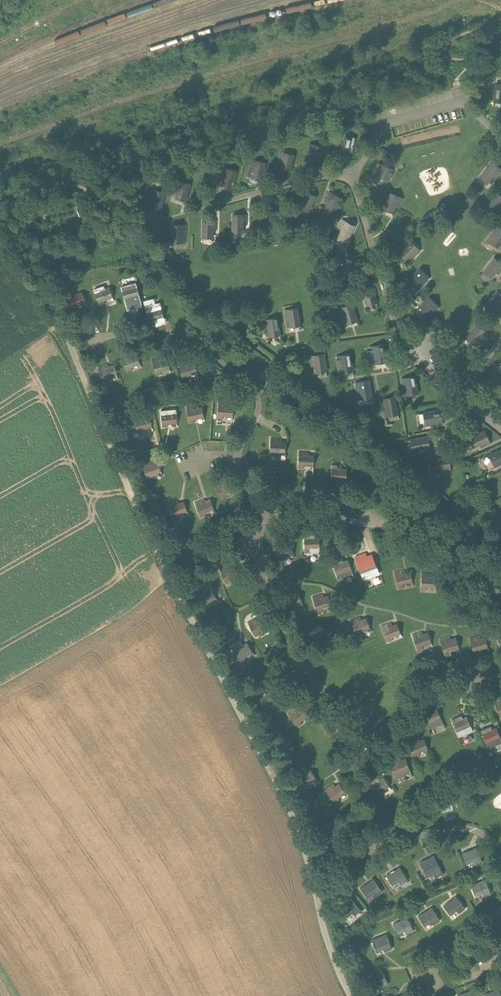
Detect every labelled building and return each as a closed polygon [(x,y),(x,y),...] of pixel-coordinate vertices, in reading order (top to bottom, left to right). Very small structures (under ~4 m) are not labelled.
[(437,137),(462,132),(460,124),(436,130),(437,137)] [(352,139),(338,136),(336,146),(339,146),(337,153),(348,156),(352,139)] [(309,161),(319,164),(323,147),(309,144),(307,154),(310,155),(309,161)] [(280,169),(290,172),(294,155),(281,152),(278,162),(281,162),(280,169)] [(251,177),(261,180),(266,163),(252,160),(249,169),(253,170),(251,177)] [(491,162),(481,175),(489,182),(493,176),(496,178),(500,172),(500,169),(491,162)] [(374,180),(383,184),(386,178),(389,179),(394,170),(381,164),(374,180)] [(222,185),(232,188),(236,171),(223,168),(220,177),(224,178),(222,185)] [(175,198),(186,201),(190,184),(176,181),(174,190),(177,191),(175,198)] [(150,207),(161,210),(165,193),(151,190),(149,199),(152,200),(150,207)] [(298,207),(308,212),(316,197),(303,190),(299,199),(302,201),(298,207)] [(325,209),(334,214),(342,199),(329,192),(325,201),(328,203),(325,209)] [(496,192),(485,206),(494,212),(498,207),(500,209),(500,196),(496,192)] [(403,199),(390,193),(383,209),(393,213),(396,206),(399,208),(403,199)] [(232,232),(243,233),(243,226),(247,226),(247,216),(233,215),(232,232)] [(202,237),(213,238),(213,231),(216,231),(217,221),(203,220),(202,237)] [(338,237),(347,242),(355,226),(342,220),(338,229),(341,231),(338,237)] [(172,242),(182,243),(183,236),(186,236),(186,226),(172,225),(172,242)] [(498,227),(487,240),(496,247),(500,241),(500,242),(500,229),(498,227)] [(420,251),(410,241),(398,253),(406,261),(411,256),(413,258),(420,251)] [(494,258),(483,271),(492,278),(496,272),(499,275),(500,272),(500,264),(494,258)] [(430,278),(419,269),(408,281),(415,289),(420,283),(423,286),(430,278)] [(130,299),(139,296),(136,286),(132,287),(131,284),(121,287),(125,303),(131,302),(130,299)] [(104,301),(113,298),(109,287),(105,289),(104,286),(94,290),(100,306),(105,304),(104,301)] [(367,306),(377,303),(372,286),(359,290),(361,300),(365,299),(367,306)] [(76,306),(85,303),(81,293),(77,295),(76,292),(66,295),(72,311),(77,309),(76,306)] [(499,293),(488,306),(497,313),(500,308),(500,295),(499,293)] [(440,308),(430,298),(417,310),(425,318),(430,313),(432,315),(440,308)] [(347,324),(357,321),(352,305),(339,308),(342,318),(345,317),(347,324)] [(155,321),(164,318),(161,308),(157,309),(156,306),(146,309),(150,325),(156,324),(155,321)] [(290,327),(301,325),(298,308),(284,310),(286,320),(289,320),(290,327)] [(270,337),(280,335),(278,318),(264,320),(265,330),(269,330),(270,337)] [(488,334),(477,325),(466,338),(475,345),(479,340),(482,342),(488,334)] [(384,345),(370,347),(371,357),(375,357),(376,364),(386,362),(384,345)] [(131,368),(140,364),(136,354),(132,356),(131,353),(121,357),(127,372),(132,370),(131,368)] [(316,373),(327,371),(324,354),(310,356),(312,366),(315,366),(316,373)] [(343,373),(353,371),(351,354),(337,357),(338,367),(342,366),(343,373)] [(161,372),(170,369),(167,358),(162,360),(162,357),(152,360),(156,376),(161,374),(161,372)] [(188,376),(197,373),(194,363),(190,364),(189,361),(179,364),(183,380),(189,379),(188,376)] [(108,379),(117,375),(113,365),(109,366),(108,364),(98,367),(104,383),(109,381),(108,379)] [(407,395),(418,394),(415,377),(401,379),(403,389),(406,388),(407,395)] [(361,399),(372,398),(369,381),(355,383),(357,393),(360,392),(361,399)] [(398,414),(395,397),(381,400),(383,410),(386,409),(388,416),(398,414)] [(223,416),(233,417),(234,406),(229,406),(229,403),(219,402),(217,419),(223,419),(223,416)] [(194,419),(204,417),(202,407),(197,408),(196,405),(186,407),(190,424),(195,422),(194,419)] [(167,424),(177,423),(176,413),(171,413),(171,410),(160,411),(162,428),(168,427),(167,424)] [(440,410),(423,413),(425,423),(432,422),(433,426),(443,424),(440,410)] [(143,429),(152,427),(149,416),(145,417),(144,415),(134,417),(138,433),(144,432),(143,429)] [(484,431),(469,439),(473,448),(480,445),(481,448),(490,444),(484,431)] [(427,437),(411,440),(412,450),(419,449),(420,452),(430,451),(427,437)] [(275,451),(285,451),(286,442),(281,442),(281,439),(270,438),(270,455),(275,455),(275,451)] [(489,455),(494,465),(500,462),(500,464),(500,450),(489,455)] [(304,465),(313,465),(314,456),(309,455),(309,452),(299,452),(298,469),(304,469),(304,465)] [(448,457),(431,460),(433,471),(440,470),(441,473),(451,471),(448,457)] [(152,475),(161,472),(157,462),(153,463),(152,461),(142,464),(148,480),(153,478),(152,475)] [(337,479),(346,479),(347,469),(342,469),(342,466),(332,465),(331,482),(336,483),(337,479)] [(226,494),(234,490),(230,481),(226,483),(225,480),(215,484),(222,500),(227,497),(226,494)] [(204,513),(214,509),(210,500),(205,501),(204,499),(195,503),(201,518),(206,516),(204,513)] [(178,515),(187,512),(183,502),(178,504),(177,501),(168,505),(174,520),(179,518),(178,515)] [(310,548),(319,548),(319,537),(314,537),(314,534),(304,535),(304,551),(310,551),(310,548)] [(285,557),(293,554),(290,544),(286,545),(285,542),(275,545),(280,561),(286,559),(285,557)] [(356,557),(364,579),(378,574),(373,559),(369,560),(366,553),(356,557)] [(342,559),(332,562),(338,578),(352,573),(347,560),(343,561),(342,559)] [(230,579),(239,576),(235,566),(230,568),(229,565),(219,569),(226,585),(231,583),(230,579)] [(403,585),(412,582),(410,572),(405,573),(405,570),(394,572),(398,589),(404,588),(403,585)] [(427,587),(436,588),(437,577),(432,577),(432,574),(422,574),(421,590),(426,591),(427,587)] [(208,603),(216,598),(210,589),(206,591),(205,589),(196,594),(204,608),(209,606),(208,603)] [(293,606),(302,602),(298,593),(293,595),(292,592),(283,596),(289,611),(294,609),(293,606)] [(323,608),(331,606),(328,596),(323,597),(323,594),(313,597),(317,613),(324,611),(323,608)] [(361,631),(370,628),(366,618),(361,620),(360,617),(351,621),(357,637),(362,634),(361,631)] [(260,631),(267,627),(262,618),(258,620),(257,618),(247,623),(255,637),(261,634),(260,631)] [(391,637),(400,633),(397,624),(392,626),(391,623),(381,627),(387,642),(393,640),(391,637)] [(422,646),(431,642),(428,633),(423,635),(422,632),(412,635),(418,651),(423,649),(422,646)] [(479,650),(488,647),(485,637),(480,639),(479,636),(469,639),(474,655),(480,653),(479,650)] [(445,656),(460,651),(456,638),(451,640),(450,637),(440,640),(445,656)] [(245,657),(253,652),(247,643),(243,646),(241,644),(232,649),(242,663),(247,660),(245,657)] [(268,706),(276,701),(270,692),(266,694),(264,692),(256,698),(265,712),(270,709),(268,706)] [(301,721),(308,715),(301,707),(297,710),(295,708),(288,714),(298,727),(303,723),(301,721)] [(432,722),(440,719),(436,709),(432,710),(431,708),(421,712),(428,727),(433,725),(432,722)] [(333,730),(341,724),(334,716),(330,719),(329,716),(320,723),(331,736),(335,733),(333,730)] [(462,731),(471,727),(466,717),(462,719),(461,716),(451,720),(458,736),(464,733),(462,731)] [(500,738),(497,730),(496,728),(491,729),(490,727),(481,731),(487,746),(493,744),(492,741),(500,738)] [(419,753),(428,750),(424,739),(419,741),(418,738),(408,742),(415,758),(420,756),(419,753)] [(400,772),(409,769),(405,759),(400,761),(399,758),(390,762),(396,777),(401,775),(400,772)] [(308,785),(316,780),(310,771),(306,773),(305,771),(296,776),(305,791),(310,788),(308,785)] [(381,792),(389,787),(383,778),(379,780),(378,778),(369,783),(378,798),(383,795),(381,792)] [(338,798),(345,792),(339,784),(335,786),(333,784),(325,790),(335,804),(340,801),(338,798)] [(462,854),(466,865),(473,862),(475,865),(482,862),(476,848),(462,854)] [(443,874),(441,870),(434,856),(420,863),(427,877),(435,874),(436,877),(443,874)] [(399,868),(386,876),(392,886),(399,882),(401,885),(408,881),(399,868)] [(382,892),(373,880),(360,889),(367,898),(373,894),(376,897),(382,892)] [(483,897),(491,894),(485,880),(471,885),(475,896),(482,893),(483,897)] [(455,897),(443,906),(450,915),(456,911),(459,914),(465,909),(455,897)] [(361,911),(351,899),(339,909),(346,918),(352,913),(355,916),(361,911)] [(431,908),(418,917),(424,926),(431,922),(433,926),(440,921),(431,908)] [(406,917),(393,925),(398,935),(405,931),(407,935),(414,931),(406,917)] [(386,935),(372,941),(376,951),(383,949),(385,952),(392,949),(386,935)] [(380,985),(381,988),(388,984),(381,970),(367,978),(371,985),(373,988),(380,985)]
